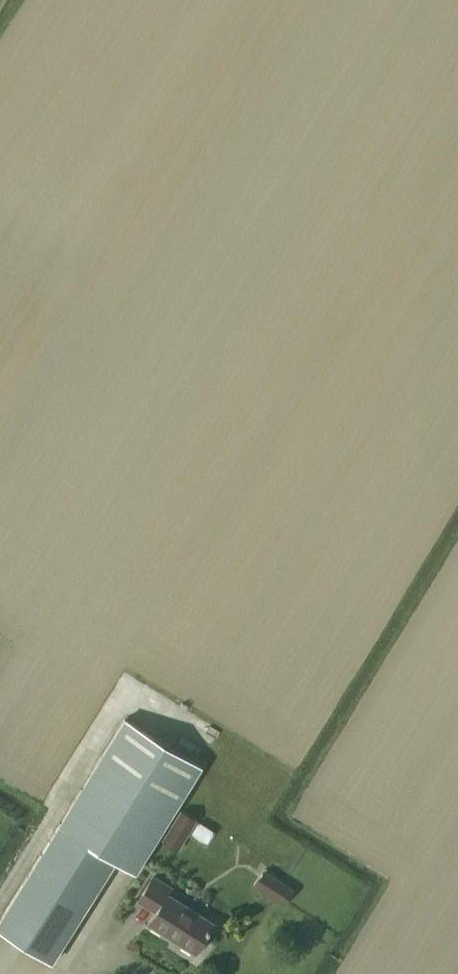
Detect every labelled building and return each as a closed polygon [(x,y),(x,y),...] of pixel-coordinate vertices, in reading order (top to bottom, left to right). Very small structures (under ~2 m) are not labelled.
[(51,960),(114,859),(133,871),(199,767),(123,720),(0,917),(0,928),(51,960)] [(183,811),(171,829),(172,830),(183,837),(195,818),(183,811)] [(264,870),(255,883),(274,896),(283,882),(264,870)] [(146,922),(193,952),(212,922),(167,893),(171,887),(153,875),(138,899),(154,910),(146,922)]
